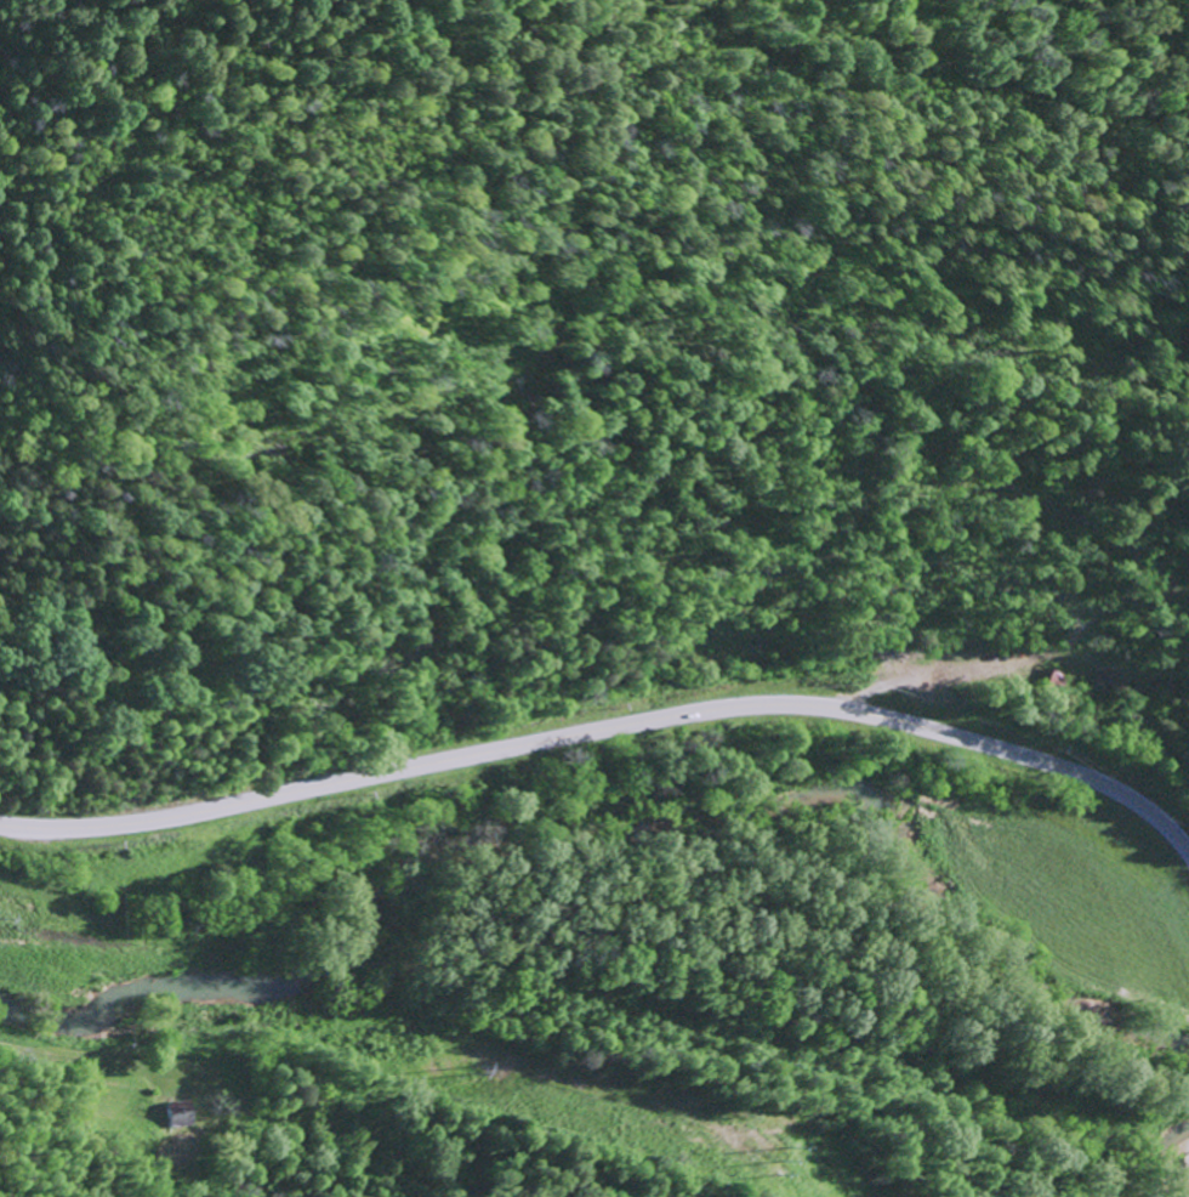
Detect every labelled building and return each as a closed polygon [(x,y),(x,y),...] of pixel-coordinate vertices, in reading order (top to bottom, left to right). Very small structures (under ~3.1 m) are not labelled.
[(193,1122),(190,1099),(166,1102),(169,1126),(193,1122)]
